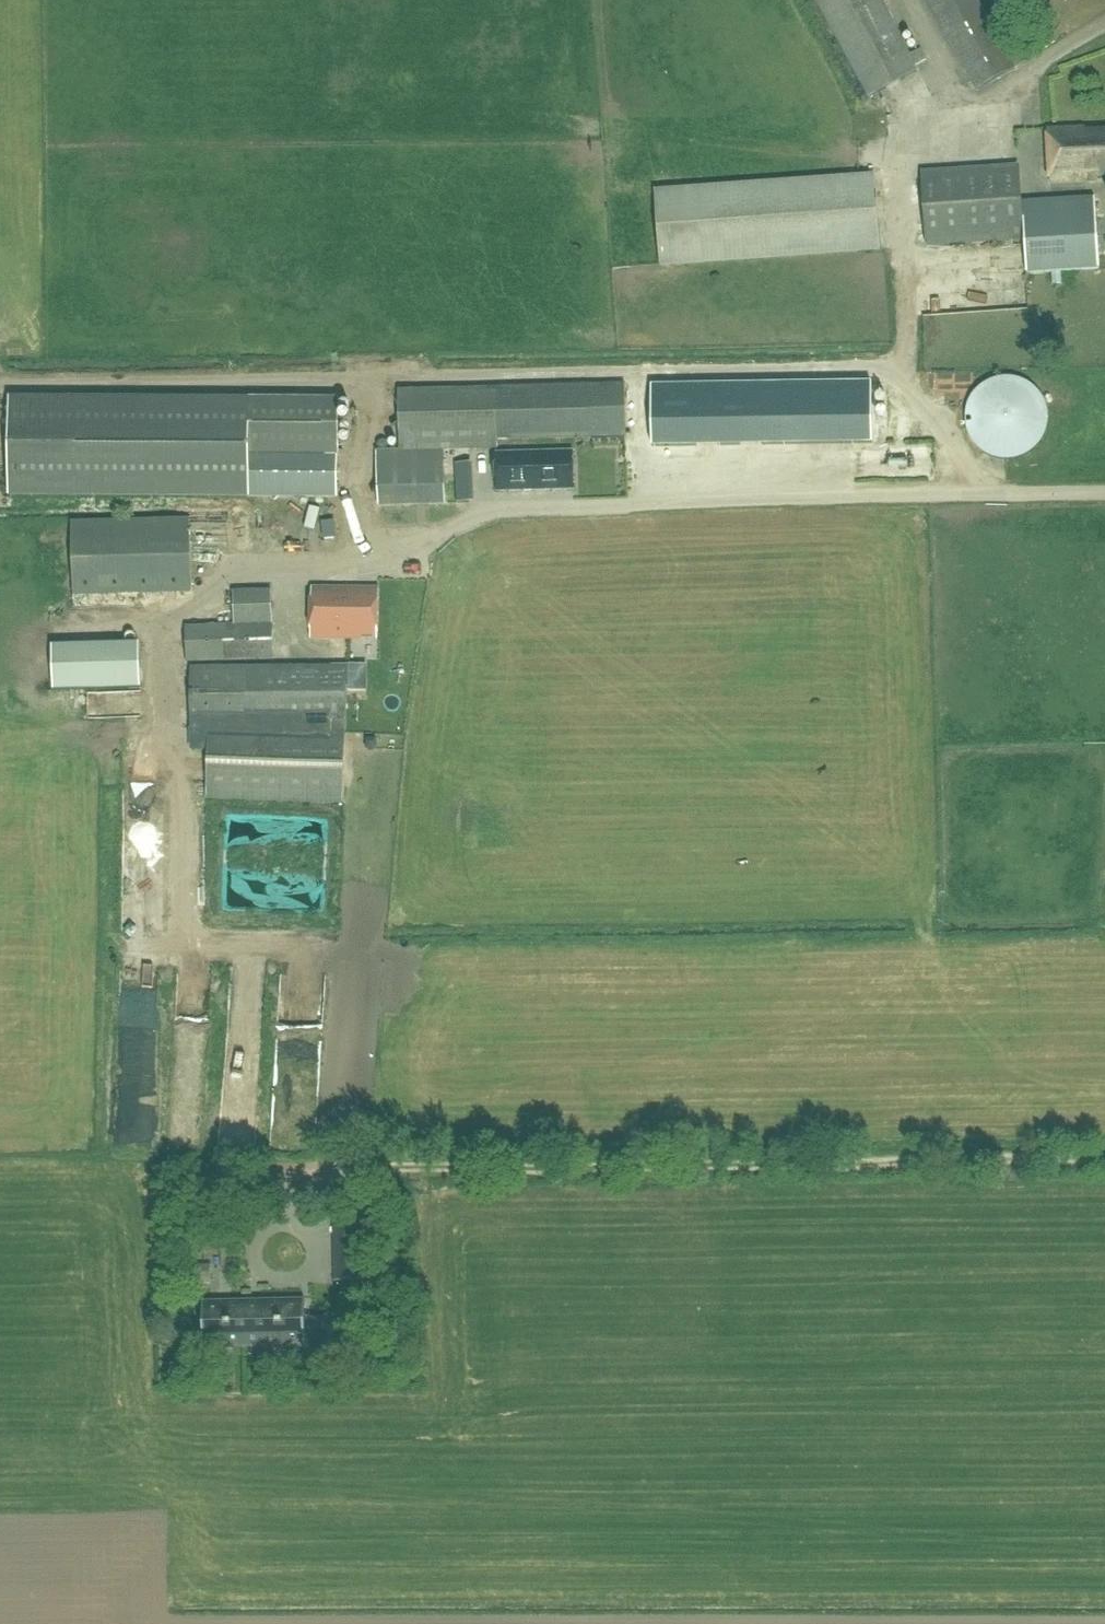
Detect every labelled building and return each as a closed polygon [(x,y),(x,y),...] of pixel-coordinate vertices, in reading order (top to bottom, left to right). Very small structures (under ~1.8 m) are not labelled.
[(881,0),(818,0),(871,100),(920,73),(917,68),(929,62),(924,51),(912,58),(881,0)] [(977,0),(927,0),(976,90),(1015,70),(977,0)] [(1084,129),(1047,131),(1050,184),(1088,182),(1088,178),(1104,177),(1104,131),(1084,132),(1084,129)] [(1024,203),(1023,168),(925,173),(928,244),(1026,239),(1028,272),(1099,269),(1096,215),(1089,216),(1088,199),(1024,203)] [(882,252),(876,176),(657,191),(662,268),(882,252)] [(872,383),(652,387),(653,447),(873,444),(872,383)] [(626,437),(625,385),(398,390),(400,453),(380,454),(381,506),(418,505),(471,503),(469,450),(496,449),(498,491),(573,488),(572,454),(507,455),(507,440),(626,437)] [(165,398),(10,398),(9,497),(249,497),(336,498),(337,399),(165,398)] [(1013,405),(964,406),(965,436),(1013,436),(1013,405)] [(255,532),(196,533),(196,554),(342,552),(341,515),(255,516),(255,532)] [(193,598),(191,551),(190,519),(71,523),(73,601),(193,598)] [(379,589),(312,588),(311,639),(377,640),(379,589)] [(274,660),(272,625),(273,593),(247,592),(246,626),(185,627),(186,663),(274,660)] [(141,688),(139,644),(53,647),(55,692),(141,688)] [(343,804),(348,667),(190,668),(190,724),(330,723),(330,733),(208,728),(206,799),(343,804)] [(329,868),(332,819),(229,812),(224,899),(244,900),(243,914),(306,918),(308,894),(315,894),(316,882),(299,881),(300,866),(329,868)] [(109,875),(109,890),(125,890),(126,875),(109,875)] [(305,1347),(304,1298),(203,1301),(204,1349),(305,1347)]
